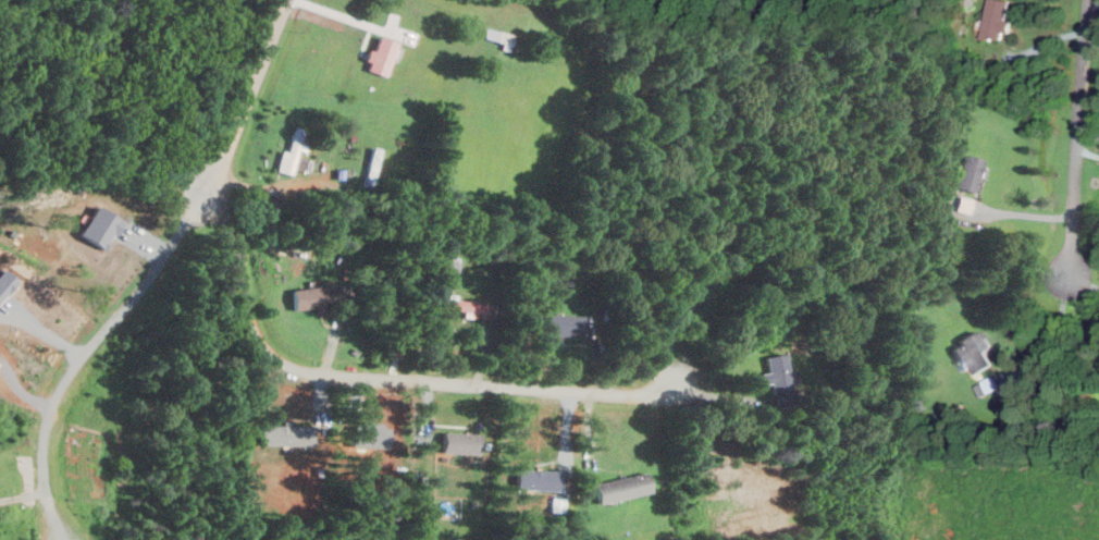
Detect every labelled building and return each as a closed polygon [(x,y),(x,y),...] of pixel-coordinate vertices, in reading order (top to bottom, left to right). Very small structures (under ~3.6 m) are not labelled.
[(980,37),(988,0),(1010,0),(1005,19),(1010,20),(1007,32),(1002,30),(1001,37),(991,35),(990,39),(980,37)] [(516,34),(511,52),(502,50),(504,41),(483,37),(486,27),(516,34)] [(398,41),(386,75),(370,70),(382,36),(398,41)] [(640,84),(642,75),(660,79),(658,88),(640,84)] [(298,156),(313,160),(310,172),(294,167),(292,174),(276,170),(283,149),(288,151),(296,125),(306,128),(298,156)] [(373,146),(382,148),(373,186),(365,185),(373,146)] [(980,159),(972,192),(951,186),(959,154),(980,159)] [(336,168),(346,168),(346,179),(335,179),(336,168)] [(972,199),(968,213),(953,209),(958,195),(972,199)] [(294,308),(291,289),(336,283),(339,302),(294,308)] [(429,295),(427,305),(474,315),(476,302),(443,295),(443,297),(429,295)] [(539,334),(563,335),(563,315),(539,314),(539,334)] [(689,332),(686,324),(695,321),(699,329),(689,332)] [(949,347),(956,343),(955,341),(972,331),(976,338),(984,333),(992,346),(985,352),(992,363),(976,373),(966,357),(958,363),(949,347)] [(791,389),(771,393),(764,356),(783,352),(791,389)] [(995,373),(1001,386),(987,393),(981,380),(995,373)] [(975,385),(981,382),(987,393),(980,396),(975,385)] [(255,446),(301,445),(301,424),(254,425),(255,446)] [(441,451),(442,430),(480,433),(479,454),(441,451)] [(594,484),(645,471),(651,492),(598,505),(594,484)]
